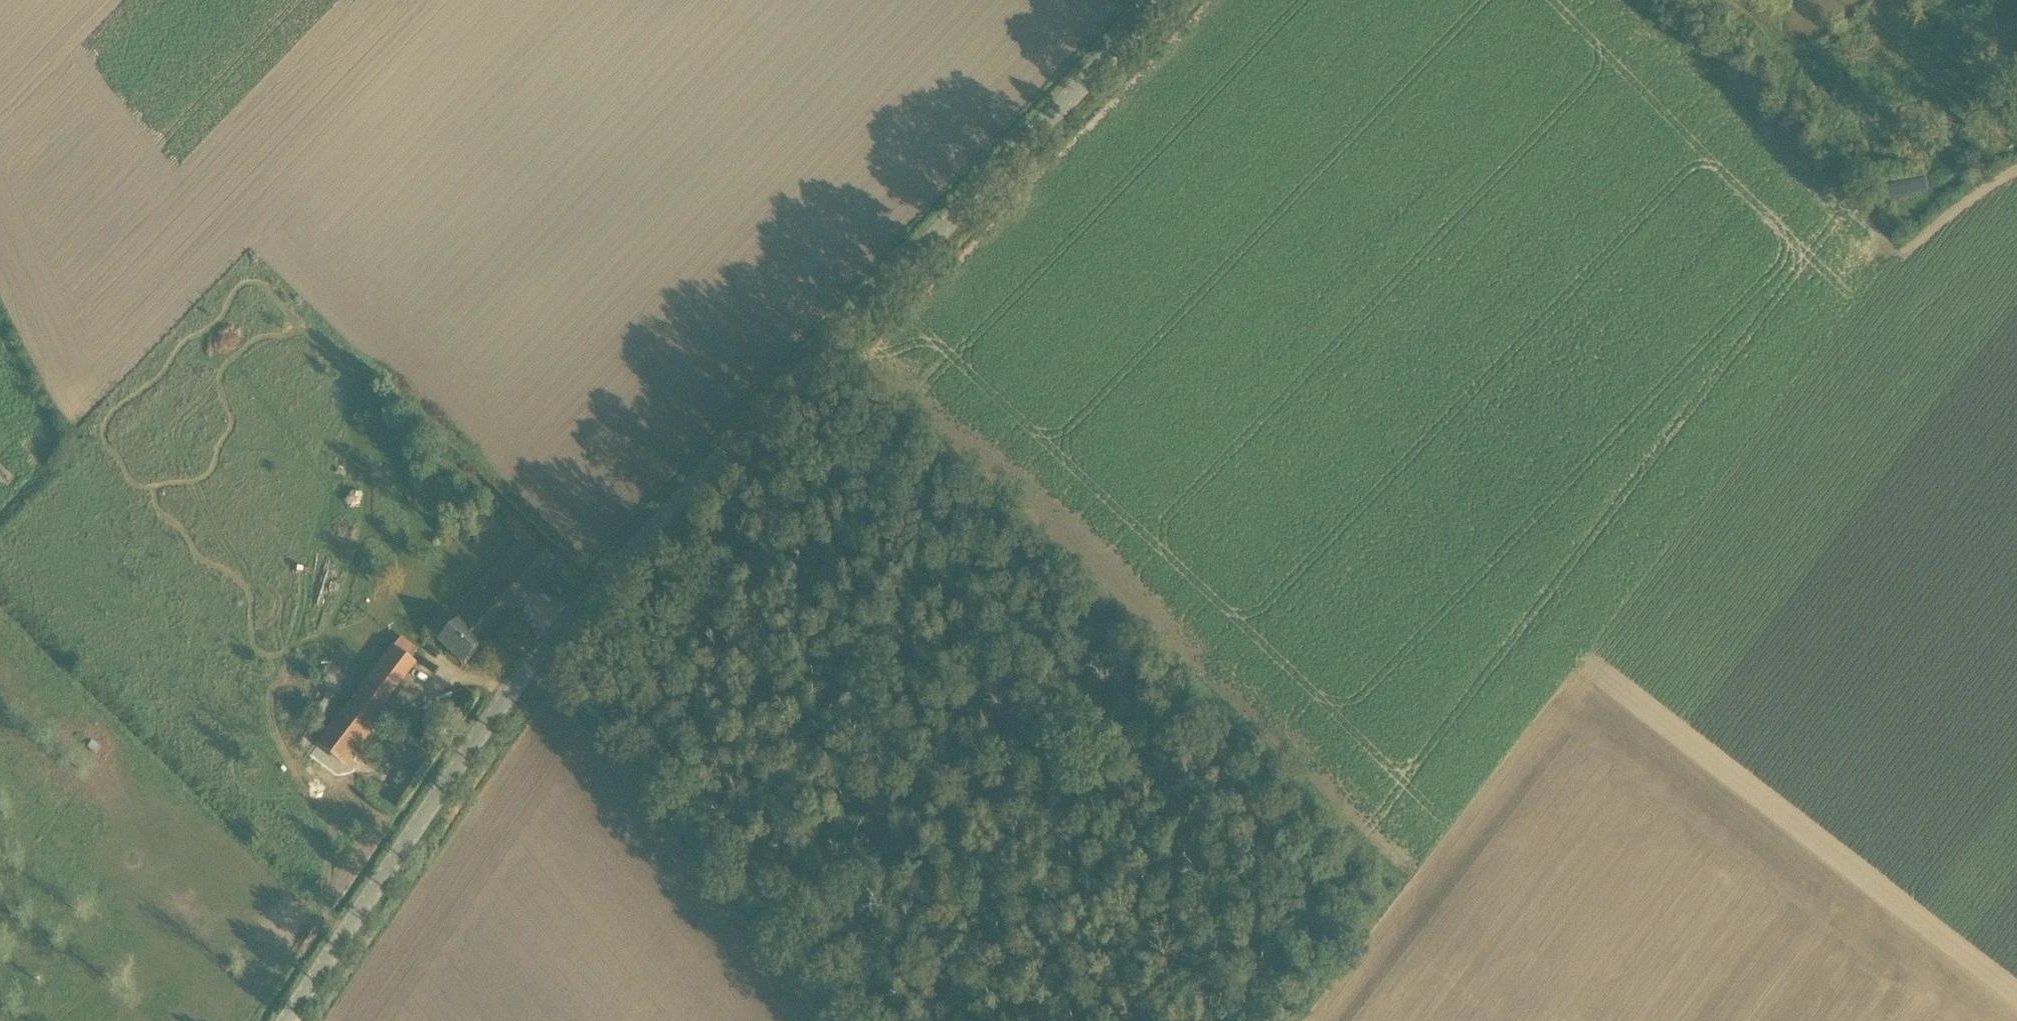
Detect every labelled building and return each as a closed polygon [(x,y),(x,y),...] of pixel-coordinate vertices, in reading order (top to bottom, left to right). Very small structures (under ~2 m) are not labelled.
[(1925,179),(1892,183),(1893,195),(1926,192),(1925,179)] [(457,621),(439,642),(464,665),(483,644),(556,564),(525,536),(451,615),(457,621)] [(372,722),(391,697),(370,681),(319,747),(344,766),(376,725),(372,722)]
